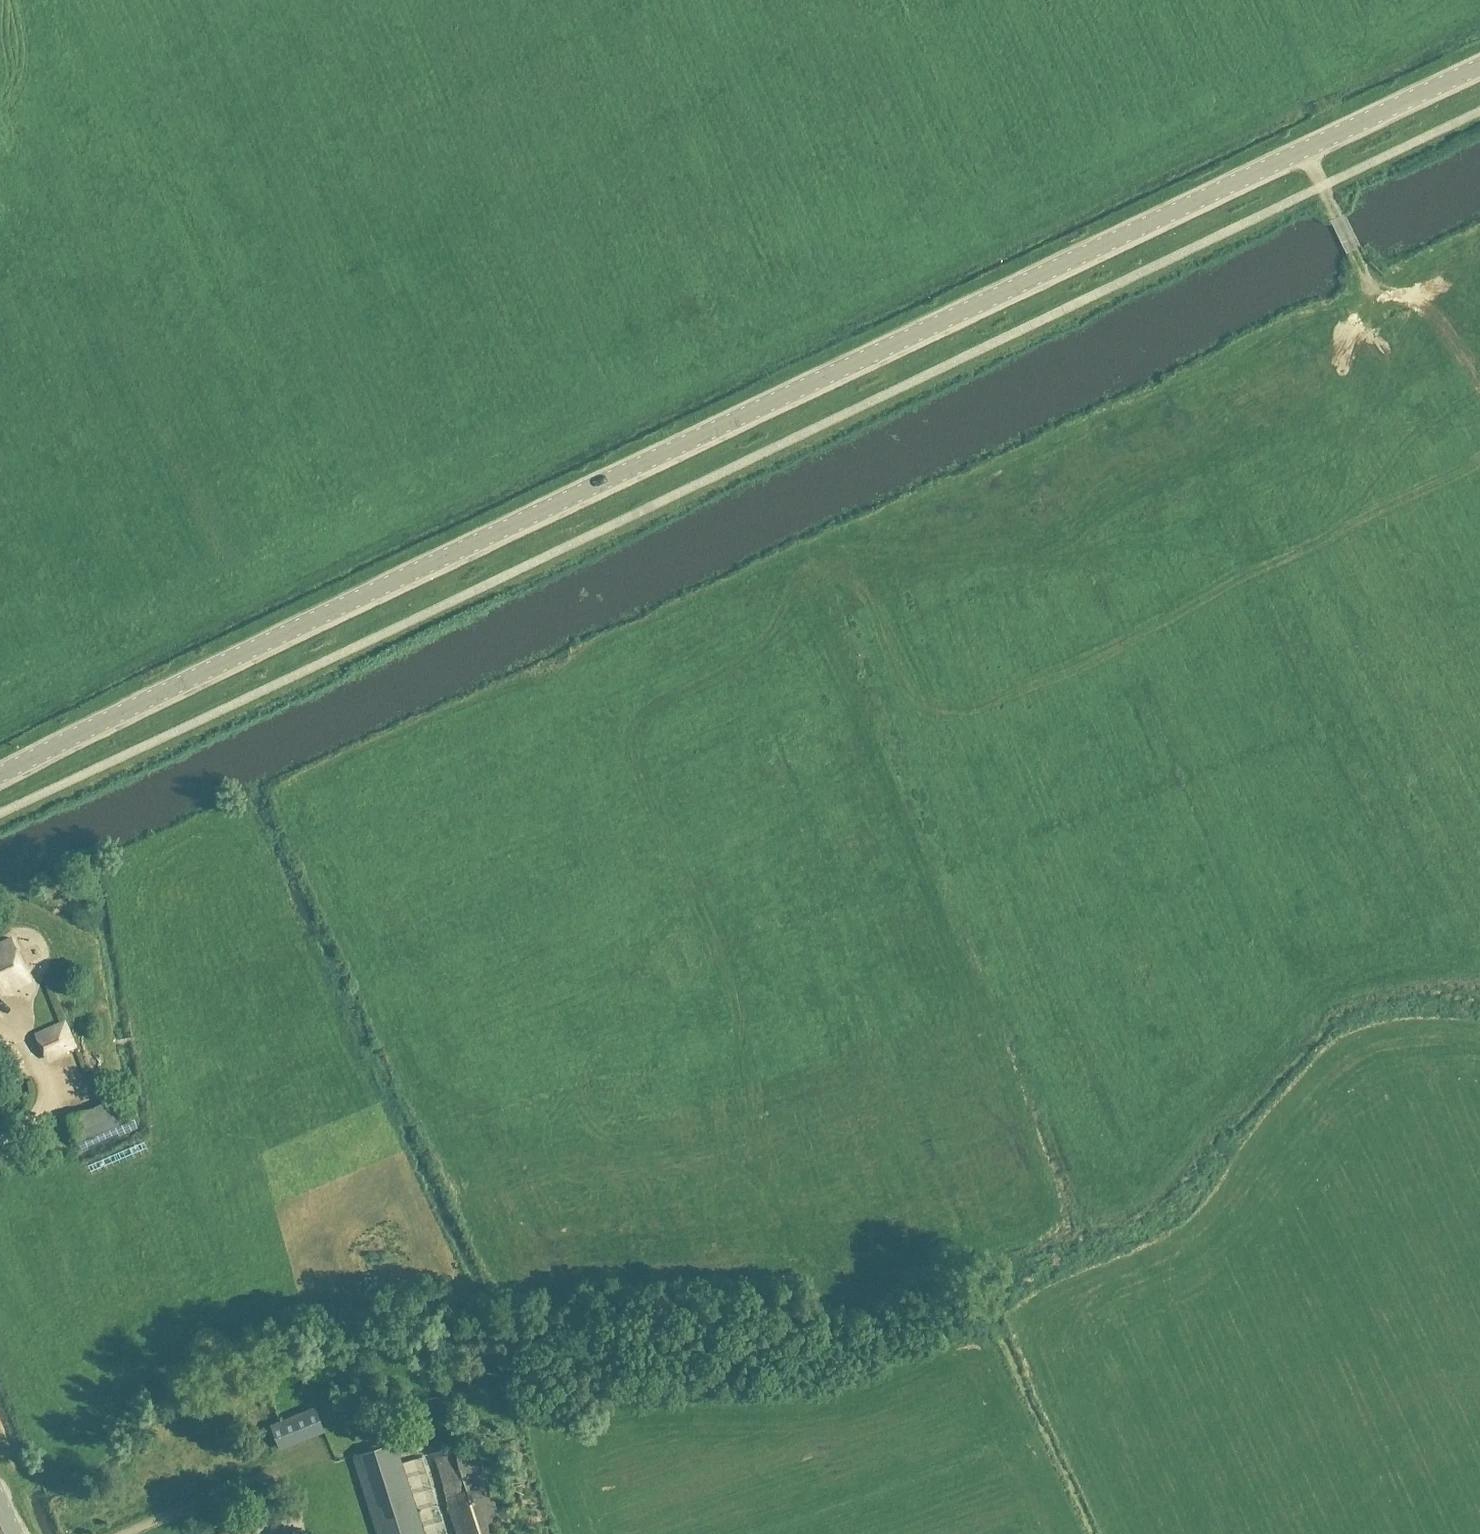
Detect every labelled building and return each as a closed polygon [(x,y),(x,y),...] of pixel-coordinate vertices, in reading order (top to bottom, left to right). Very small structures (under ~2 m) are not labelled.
[(10,991),(31,981),(14,938),(0,944),(0,995),(10,991)] [(33,1036),(44,1062),(74,1050),(62,1023),(33,1036)] [(76,1142),(118,1126),(108,1101),(67,1118),(76,1142)] [(264,1424),(275,1452),(323,1432),(312,1404),(264,1424)] [(394,1443),(352,1457),(376,1533),(422,1533),(394,1443)] [(453,1533),(500,1533),(475,1445),(431,1458),(453,1533)] [(244,1524),(222,1533),(248,1533),(244,1524)]
